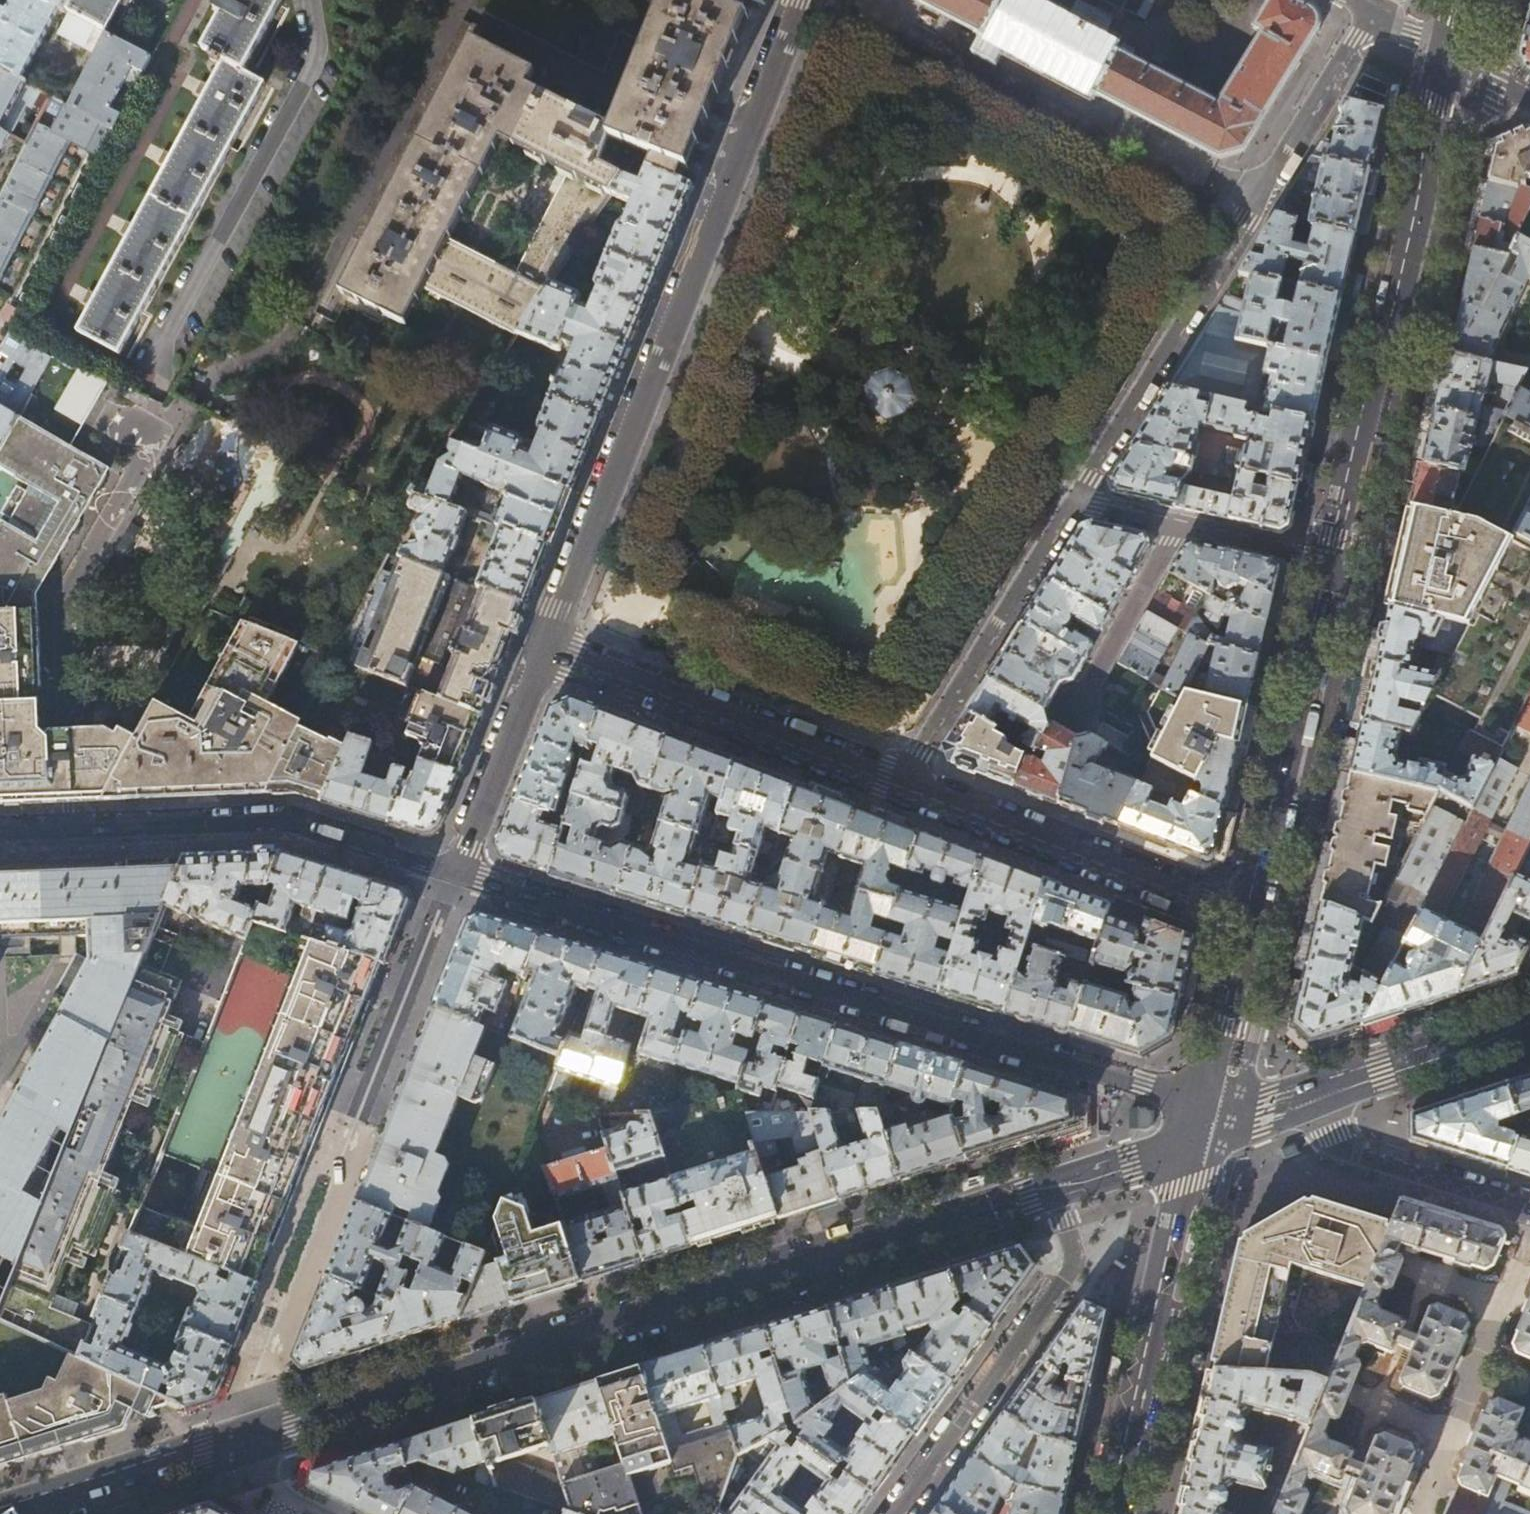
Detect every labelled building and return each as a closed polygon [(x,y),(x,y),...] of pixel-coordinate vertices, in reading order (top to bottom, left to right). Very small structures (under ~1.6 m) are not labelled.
[(21,81),(59,10),(44,2),(40,0),(13,0),(7,12),(0,8),(0,24),(0,25),(0,70),(21,81)] [(44,2),(59,10),(64,13),(71,0),(45,0),(44,2)] [(121,0),(71,0),(64,13),(69,15),(103,33),(121,0)] [(117,357),(264,87),(242,75),(282,0),(228,0),(226,4),(220,0),(218,0),(212,11),(220,16),(200,52),(221,63),(75,334),(117,357)] [(533,70),(468,36),(338,293),(404,327),(423,290),(516,336),(534,309),(550,285),(612,193),(624,175),(634,160),(649,167),(677,181),(680,175),(682,168),(688,171),(717,98),(748,18),(742,16),(748,0),(729,0),(725,9),(703,0),(662,0),(612,127),(526,84),(533,70)] [(1220,159),(1245,152),(1319,31),(1312,6),(1300,0),(1271,0),(1254,27),(1263,32),(1219,105),(1015,0),(913,0),(1220,159)] [(1116,19),(1125,0),(1079,0),(1116,19)] [(149,58),(103,33),(69,15),(59,35),(84,48),(97,47),(68,106),(112,130),(120,114),(111,109),(125,81),(135,86),(149,58)] [(1524,29),(1520,48),(1525,62),(1529,64),(1529,32),(1524,29)] [(21,81),(0,70),(0,132),(8,137),(12,138),(25,146),(50,96),(21,81)] [(1363,74),(1311,157),(1371,172),(1381,127),(1391,85),(1363,74)] [(50,96),(25,146),(12,138),(8,137),(0,151),(0,152),(0,290),(9,295),(0,315),(0,320),(12,326),(112,130),(68,106),(50,96)] [(8,137),(0,132),(0,151),(8,137)] [(1496,149),(1493,164),(1489,182),(1520,189),(1522,186),(1526,187),(1527,180),(1529,178),(1529,134),(1496,149)] [(930,159),(933,161),(936,160),(938,157),(937,155),(934,153),(931,154),(929,156),(930,159)] [(1275,216),(1356,235),(1364,200),(1371,172),(1311,157),(1275,216)] [(693,188),(677,181),(649,167),(643,183),(624,175),(612,193),(635,202),(626,225),(624,224),(623,224),(622,225),(620,226),(619,227),(608,254),(658,276),(675,232),(693,188)] [(1526,187),(1522,186),(1520,189),(1489,182),(1481,217),(1474,248),(1508,256),(1510,252),(1518,237),(1529,213),(1529,189),(1526,187)] [(983,211),(984,211),(986,212),(992,200),(979,194),(973,206),(976,207),(978,209),(979,210),(981,211),(983,211)] [(1240,274),(1250,277),(1341,300),(1349,266),(1356,235),(1275,216),(1240,274)] [(1094,236),(1114,249),(1121,238),(1101,225),(1094,236)] [(1510,252),(1519,257),(1509,279),(1501,274),(1509,256),(1508,256),(1474,248),(1467,276),(1455,330),(1449,354),(1492,364),(1496,346),(1526,277),(1529,280),(1529,244),(1518,237),(1510,252)] [(647,304),(658,276),(608,254),(597,282),(597,284),(597,286),(598,288),(600,289),(591,311),(579,307),(581,301),(581,300),(581,298),(579,297),(578,296),(550,285),(534,309),(629,348),(647,304)] [(1272,323),(1291,328),(1285,352),(1327,362),(1335,329),(1341,300),(1250,277),(1245,301),(1226,297),(1203,333),(1267,348),(1272,323)] [(534,309),(516,336),(515,337),(555,353),(557,353),(558,353),(560,351),(562,345),(575,351),(566,374),(565,373),(563,373),(562,373),(561,373),(560,375),(550,398),(601,420),(619,373),(629,348),(534,309)] [(52,357),(52,356),(10,331),(0,347),(0,450),(19,416),(52,357)] [(1285,352),(1267,348),(1203,333),(1169,389),(1201,397),(1213,400),(1313,423),(1320,391),(1327,362),(1285,352)] [(1527,372),(1492,364),(1449,354),(1443,383),(1436,411),(1478,420),(1483,421),(1500,424),(1504,417),(1524,379),(1527,372)] [(54,411),(82,427),(103,387),(74,372),(54,411)] [(872,410),(889,416),(903,411),(911,395),(904,379),(888,373),(873,379),(866,395),(872,410)] [(1523,390),(1527,380),(1524,379),(1504,417),(1529,430),(1529,393),(1523,390)] [(1199,407),(1201,397),(1169,389),(1133,447),(1193,461),(1200,427),(1256,440),(1255,446),(1254,445),(1246,451),(1245,456),(1229,453),(1226,464),(1221,463),(1220,467),(1264,477),(1269,479),(1299,486),(1306,454),(1313,423),(1213,400),(1211,410),(1199,407)] [(589,450),(601,420),(550,398),(539,426),(539,427),(539,428),(540,429),(540,430),(543,431),(535,452),(522,447),(524,441),(524,440),(524,439),(523,437),(497,427),(496,427),(494,427),(494,428),(493,429),(483,455),(572,492),(577,479),(589,450)] [(1475,434),(1478,420),(1436,411),(1430,439),(1424,464),(1474,474),(1482,460),(1469,457),(1472,445),(1488,449),(1500,424),(1483,421),(1480,435),(1475,434)] [(37,611),(36,573),(47,573),(49,574),(51,570),(58,558),(109,469),(19,416),(0,450),(0,468),(15,476),(14,477),(28,486),(25,492),(16,486),(0,513),(9,519),(6,524),(1,521),(0,523),(0,611),(37,611)] [(1515,535),(1529,506),(1529,430),(1504,417),(1500,424),(1488,449),(1482,460),(1474,474),(1453,516),(1485,524),(1513,539),(1515,535)] [(197,436),(192,445),(215,457),(225,437),(210,430),(205,440),(197,436)] [(432,482),(421,478),(409,496),(418,499),(466,516),(490,525),(550,547),(560,522),(572,492),(483,455),(453,442),(449,452),(452,457),(441,464),(435,481),(432,482)] [(1193,461),(1133,447),(1123,463),(1112,481),(1118,495),(1175,508),(1181,487),(1182,483),(1168,480),(1170,472),(1171,472),(1172,472),(1173,472),(1174,471),(1174,470),(1191,473),(1192,471),(1200,473),(1202,463),(1193,461)] [(1220,467),(1202,463),(1200,473),(1237,481),(1233,499),(1181,487),(1175,508),(1281,532),(1289,527),(1294,507),(1299,486),(1269,479),(1266,492),(1255,489),(1257,483),(1262,484),(1264,477),(1220,467)] [(1453,516),(1474,474),(1424,464),(1417,495),(1413,509),(1420,510),(1453,516)] [(442,577),(466,516),(418,499),(412,509),(422,512),(425,518),(424,518),(422,519),(420,520),(418,523),(417,524),(416,526),(416,529),(419,546),(418,546),(412,547),(409,549),(407,550),(404,552),(402,555),(401,557),(400,560),(442,577)] [(1515,535),(1529,542),(1529,506),(1515,535)] [(1466,628),(1513,539),(1485,524),(1453,516),(1420,510),(1414,536),(1401,588),(1396,609),(1466,628)] [(540,573),(550,547),(490,525),(485,537),(494,541),(476,588),(527,607),(540,573)] [(1072,546),(1050,583),(1112,617),(1150,546),(1145,535),(1095,525),(1081,531),(1072,546)] [(1515,535),(1513,539),(1466,628),(1432,695),(1481,723),(1474,735),(1472,734),(1461,754),(1493,771),(1499,761),(1516,727),(1529,700),(1529,542),(1515,535)] [(1184,547),(1169,574),(1229,607),(1234,598),(1228,595),(1229,593),(1230,593),(1232,592),(1234,590),(1235,589),(1238,591),(1242,582),(1273,596),(1277,581),(1279,569),(1274,561),(1233,553),(1189,544),(1184,547)] [(476,588),(442,577),(400,560),(393,557),(386,574),(380,571),(335,659),(336,659),(406,687),(418,657),(449,670),(439,700),(483,717),(504,664),(527,607),(476,588)] [(1211,646),(1210,647),(1259,658),(1262,646),(1267,624),(1229,607),(1169,574),(1159,592),(1147,612),(1180,629),(1185,632),(1211,646)] [(1272,603),(1273,596),(1242,582),(1238,591),(1234,598),(1229,607),(1267,624),(1270,611),(1272,603)] [(789,590),(796,594),(799,587),(792,583),(789,590)] [(1112,617),(1050,583),(1037,603),(1023,625),(1088,662),(1112,617)] [(1275,626),(1280,605),(1272,603),(1270,611),(1267,624),(1275,626)] [(1466,628),(1396,609),(1391,608),(1371,696),(1364,725),(1402,734),(1411,735),(1421,717),(1397,712),(1399,704),(1424,709),(1432,695),(1466,628)] [(71,802),(98,800),(133,736),(120,729),(116,735),(106,730),(67,732),(50,732),(47,737),(40,732),(38,687),(41,686),(38,636),(37,611),(0,611),(0,805),(71,802)] [(1183,699),(1187,692),(1248,707),(1254,681),(1259,658),(1210,647),(1211,646),(1185,632),(1182,638),(1187,641),(1168,681),(1155,675),(1180,629),(1147,612),(1119,663),(1183,699)] [(186,720),(152,701),(133,736),(98,800),(234,795),(268,794),(301,730),(304,722),(267,704),(298,644),(240,622),(186,720)] [(1088,662),(1023,625),(1007,652),(989,680),(1048,712),(1063,686),(1077,682),(1088,662)] [(1048,712),(989,680),(982,692),(968,714),(1028,750),(1035,754),(1037,751),(1050,726),(1043,721),(1048,712)] [(1236,759),(1248,707),(1187,692),(1183,699),(1148,767),(1139,786),(1187,805),(1191,796),(1224,809),(1236,759)] [(471,748),(483,717),(439,700),(426,695),(410,735),(429,743),(423,759),(461,774),(471,748)] [(544,726),(537,743),(571,755),(574,745),(589,750),(601,710),(587,704),(574,699),(551,709),(544,726)] [(1516,727),(1529,734),(1529,700),(1516,727)] [(634,722),(601,710),(589,750),(585,760),(574,796),(624,811),(631,789),(626,787),(629,778),(626,773),(634,775),(639,785),(652,789),(668,736),(634,722)] [(1028,750),(968,714),(947,749),(952,763),(981,775),(1014,787),(1025,760),(1028,750)] [(1104,724),(1096,739),(1123,753),(1130,739),(1104,724)] [(1473,812),(1493,771),(1461,754),(1447,769),(1421,762),(1419,769),(1401,765),(1396,758),(1402,734),(1364,725),(1359,743),(1352,774),(1440,795),(1473,812)] [(1077,740),(1050,726),(1037,751),(1047,757),(1043,767),(1025,760),(1014,787),(1036,796),(1060,804),(1077,740)] [(301,730),(268,794),(294,794),(323,803),(347,750),(301,730)] [(701,748),(668,736),(652,789),(664,793),(676,789),(675,789),(675,791),(675,793),(675,794),(676,796),(678,797),(667,800),(661,823),(698,834),(699,834),(711,797),(723,801),(735,762),(701,748)] [(404,779),(412,755),(402,752),(393,779),(389,778),(387,783),(365,776),(377,744),(353,737),(347,750),(323,803),(358,814),(389,824),(404,779)] [(1123,753),(1096,739),(1092,737),(1079,742),(1077,740),(1060,804),(1088,815),(1118,827),(1139,786),(1148,767),(1123,753)] [(571,755),(537,743),(527,769),(515,800),(546,811),(552,813),(567,818),(571,808),(561,805),(575,757),(571,755)] [(451,798),(461,774),(423,759),(418,775),(415,775),(412,778),(411,782),(404,779),(389,824),(407,829),(426,835),(439,828),(451,798)] [(1493,771),(1473,812),(1426,902),(1432,905),(1428,914),(1421,911),(1404,945),(1418,951),(1416,955),(1413,954),(1411,954),(1409,956),(1407,958),(1406,961),(1406,963),(1408,966),(1410,967),(1407,972),(1393,965),(1362,1026),(1417,1008),(1458,995),(1515,875),(1529,845),(1529,783),(1463,919),(1468,922),(1463,931),(1443,922),(1449,910),(1447,910),(1516,771),(1499,761),(1493,771)] [(758,770),(735,762),(723,801),(719,814),(734,819),(730,831),(734,832),(733,836),(739,838),(737,847),(759,853),(766,829),(773,831),(772,836),(779,839),(796,785),(758,770)] [(1423,827),(1440,795),(1352,774),(1339,834),(1322,905),(1373,924),(1386,899),(1370,896),(1376,868),(1387,870),(1399,821),(1423,827)] [(827,797),(796,785),(779,839),(778,842),(791,846),(778,889),(771,887),(774,880),(773,879),(775,872),(770,870),(769,873),(767,880),(765,886),(750,935),(802,951),(811,954),(827,904),(841,859),(857,808),(827,797)] [(1217,839),(1224,809),(1191,796),(1187,805),(1139,786),(1118,827),(1160,843),(1204,860),(1213,855),(1217,839)] [(1423,827),(1386,899),(1373,924),(1322,905),(1308,967),(1294,1026),(1313,1042),(1344,1032),(1362,1026),(1393,965),(1404,945),(1421,911),(1426,902),(1473,812),(1440,795),(1423,827)] [(574,796),(571,808),(567,818),(550,873),(585,884),(619,895),(634,846),(622,842),(613,848),(604,845),(609,843),(612,833),(617,834),(624,811),(574,796)] [(541,824),(546,811),(515,800),(505,824),(497,845),(503,859),(525,866),(550,873),(567,818),(552,813),(547,827),(541,824)] [(888,820),(857,808),(841,859),(866,867),(851,917),(832,911),(833,906),(827,904),(811,954),(850,966),(876,974),(888,936),(874,931),(878,918),(892,922),(901,891),(908,872),(920,833),(888,820)] [(689,863),(698,834),(661,823),(653,849),(659,854),(657,859),(643,849),(634,846),(619,895),(653,905),(687,916),(702,867),(689,863)] [(951,845),(920,833),(908,872),(926,878),(928,872),(936,875),(934,882),(928,885),(924,899),(901,891),(892,922),(908,927),(904,940),(888,936),(876,974),(907,984),(940,994),(951,959),(935,954),(940,938),(956,943),(965,912),(950,907),(956,887),(971,892),(982,857),(951,845)] [(751,882),(759,853),(737,847),(733,858),(723,855),(719,869),(703,864),(702,867),(687,916),(720,926),(750,935),(765,886),(751,882)] [(186,857),(180,872),(163,915),(170,918),(173,912),(235,938),(247,943),(254,924),(259,912),(243,906),(248,890),(268,889),(269,885),(282,853),(266,853),(226,855),(186,857)] [(277,888),(278,890),(271,910),(261,907),(259,912),(254,924),(307,940),(312,924),(329,867),(296,857),(282,853),(269,885),(277,888)] [(982,857),(971,892),(965,912),(956,943),(951,959),(940,994),(972,1004),(1005,1014),(1026,945),(1046,881),(1024,873),(982,857)] [(0,865),(0,941),(91,938),(91,962),(0,1131),(0,1316),(18,1266),(74,1132),(159,930),(163,915),(180,872),(129,873),(128,859),(0,865)] [(351,875),(329,867),(312,924),(328,929),(345,935),(345,934),(348,924),(356,901),(368,905),(374,882),(351,875)] [(761,878),(767,880),(769,873),(763,871),(761,878)] [(1515,875),(1458,995),(1493,983),(1517,975),(1529,948),(1529,882),(1515,875)] [(1078,894),(1046,881),(1026,945),(1039,950),(1047,924),(1099,940),(1109,906),(1078,894)] [(388,886),(374,882),(368,905),(356,901),(348,924),(357,926),(355,930),(348,935),(345,934),(345,935),(328,929),(324,945),(381,963),(386,964),(399,931),(410,903),(404,891),(388,886)] [(1109,906),(1099,940),(1091,965),(1091,966),(1123,975),(1135,968),(1136,962),(1143,964),(1141,973),(1136,972),(1130,977),(1128,985),(1130,986),(1180,1000),(1188,965),(1194,939),(1172,930),(1109,906)] [(528,969),(543,934),(502,921),(481,915),(467,921),(433,1007),(480,1026),(486,1010),(497,1014),(510,983),(499,978),(503,967),(525,976),(528,969)] [(324,945),(307,940),(254,924),(247,943),(239,962),(218,1016),(163,1153),(221,1176),(200,1230),(141,1207),(136,1219),(130,1234),(254,1283),(269,1246),(279,1221),(299,1169),(341,1064),(373,983),(381,963),(324,945)] [(182,940),(159,930),(74,1132),(18,1266),(53,1281),(72,1235),(90,1242),(118,1175),(93,1164),(130,1078),(153,1088),(187,1006),(159,995),(182,940)] [(570,943),(543,934),(528,969),(537,972),(511,1038),(562,1058),(569,1040),(559,1036),(577,987),(588,992),(589,988),(603,953),(570,943)] [(1039,950),(1026,945),(1005,1014),(1037,1024),(1070,1034),(1085,985),(1060,977),(1066,957),(1039,950)] [(1517,975),(1529,971),(1529,948),(1517,975)] [(629,961),(603,953),(589,988),(598,991),(593,1006),(588,1004),(586,1011),(591,1013),(583,1037),(571,1034),(569,1040),(562,1058),(557,1070),(618,1090),(631,1045),(605,1037),(615,1008),(640,1017),(655,969),(629,961)] [(679,976),(655,969),(640,1017),(651,1020),(640,1054),(676,1065),(684,1040),(674,1037),(682,1011),(692,1014),(702,983),(679,976)] [(740,995),(702,983),(692,1014),(690,1020),(706,1025),(702,1038),(686,1033),(684,1040),(676,1065),(740,1085),(750,1054),(734,1050),(739,1035),(754,1040),(766,1003),(740,995)] [(1174,1027),(1180,1000),(1130,986),(1129,992),(1135,994),(1137,999),(1130,1001),(1128,998),(1085,985),(1070,1034),(1109,1046),(1141,1056),(1171,1039),(1172,1035),(1173,1031),(1174,1027)] [(776,1006),(766,1003),(754,1040),(750,1054),(740,1085),(738,1092),(761,1099),(764,1090),(777,1094),(779,1089),(787,1064),(787,1062),(779,1060),(781,1049),(790,1052),(792,1047),(801,1014),(776,1006)] [(480,1026),(433,1007),(394,1105),(446,1125),(458,1096),(473,1102),(481,1100),(495,1065),(474,1056),(485,1028),(480,1026)] [(818,1019),(801,1014),(792,1047),(803,1051),(800,1052),(799,1054),(797,1058),(796,1061),(796,1063),(797,1067),(787,1064),(779,1089),(815,1100),(821,1082),(806,1078),(810,1061),(825,1066),(838,1025),(818,1019)] [(866,1034),(838,1025),(825,1066),(824,1070),(846,1077),(845,1083),(853,1085),(855,1080),(865,1083),(855,1113),(879,1113),(883,1101),(886,1088),(900,1045),(866,1034)] [(934,1055),(900,1045),(886,1088),(914,1096),(914,1097),(914,1100),(915,1102),(916,1103),(917,1104),(918,1105),(920,1105),(921,1105),(923,1105),(925,1103),(927,1101),(927,1100),(955,1104),(956,1102),(967,1065),(934,1055)] [(519,1066),(510,1062),(507,1069),(517,1072),(519,1066)] [(1025,1083),(967,1065),(956,1102),(968,1106),(968,1109),(965,1109),(965,1120),(967,1120),(967,1122),(956,1125),(967,1159),(1011,1145),(1041,1136),(1073,1126),(1077,1124),(1077,1099),(1025,1083)] [(1512,1082),(1519,1114),(1519,1117),(1529,1114),(1529,1076),(1512,1082)] [(1494,1121),(1519,1114),(1512,1082),(1466,1098),(1411,1115),(1411,1141),(1464,1157),(1508,1171),(1519,1138),(1496,1131),(1494,1121)] [(597,1115),(547,1095),(544,1104),(559,1153),(605,1139),(603,1134),(597,1115)] [(737,1095),(652,1115),(666,1159),(673,1180),(693,1246),(733,1234),(779,1219),(747,1115),(741,1095),(737,1095)] [(825,1102),(815,1100),(811,1114),(822,1114),(825,1102)] [(897,1106),(883,1101),(879,1113),(882,1122),(892,1119),(897,1106)] [(446,1125),(394,1105),(356,1203),(393,1217),(408,1223),(427,1230),(439,1200),(436,1193),(447,1168),(444,1159),(434,1155),(446,1125)] [(882,1122),(879,1113),(855,1113),(846,1114),(849,1126),(861,1122),(868,1142),(843,1150),(831,1114),(822,1114),(811,1114),(822,1150),(823,1153),(838,1200),(868,1191),(900,1181),(885,1133),(882,1122)] [(811,1114),(747,1115),(779,1219),(808,1210),(838,1200),(823,1153),(809,1158),(810,1161),(801,1164),(802,1168),(779,1176),(773,1156),(778,1142),(778,1137),(797,1136),(802,1156),(822,1150),(811,1114)] [(632,1125),(603,1134),(605,1139),(608,1150),(616,1174),(666,1159),(652,1115),(638,1115),(641,1124),(640,1125),(632,1125)] [(909,1126),(885,1133),(900,1181),(931,1171),(967,1159),(956,1125),(953,1117),(910,1130),(909,1126)] [(1073,1126),(1041,1136),(1043,1143),(1074,1133),(1073,1126)] [(1519,1138),(1508,1171),(1529,1178),(1529,1142),(1519,1138)] [(536,1142),(530,1139),(522,1162),(548,1173),(556,1201),(608,1185),(604,1192),(611,1212),(600,1215),(596,1202),(580,1206),(578,1214),(580,1222),(565,1226),(583,1281),(589,1279),(644,1262),(636,1235),(632,1223),(622,1194),(616,1174),(608,1150),(588,1156),(586,1150),(565,1157),(566,1162),(548,1168),(536,1142)] [(565,1226),(556,1201),(548,1173),(522,1162),(502,1211),(501,1216),(491,1240),(498,1262),(496,1263),(509,1305),(539,1295),(513,1217),(534,1226),(532,1226),(552,1291),(583,1281),(565,1226)] [(673,1180),(622,1194),(632,1223),(643,1220),(647,1232),(636,1235),(644,1262),(685,1249),(693,1246),(673,1180)] [(1366,1288),(1344,1342),(1329,1381),(1310,1427),(1275,1513),(1302,1513),(1309,1496),(1307,1492),(1302,1490),(1307,1476),(1314,1473),(1338,1483),(1341,1482),(1344,1475),(1358,1481),(1347,1509),(1349,1513),(1390,1513),(1391,1513),(1392,1513),(1413,1464),(1411,1463),(1415,1452),(1411,1445),(1386,1434),(1376,1438),(1363,1467),(1350,1462),(1353,1454),(1351,1452),(1329,1443),(1324,1433),(1330,1420),(1336,1422),(1339,1421),(1361,1368),(1359,1363),(1353,1361),(1358,1348),(1368,1344),(1391,1354),(1393,1353),(1396,1345),(1411,1352),(1400,1379),(1403,1387),(1431,1399),(1438,1396),(1443,1385),(1445,1386),(1466,1335),(1463,1334),(1468,1323),(1464,1316),(1438,1306),(1430,1309),(1417,1338),(1401,1331),(1404,1324),(1404,1321),(1381,1312),(1377,1302),(1383,1287),(1388,1289),(1392,1283),(1402,1260),(1400,1256),(1396,1255),(1401,1243),(1456,1260),(1455,1263),(1471,1268),(1471,1265),(1485,1270),(1491,1266),(1502,1241),(1503,1239),(1503,1237),(1502,1233),(1499,1230),(1401,1200),(1390,1228),(1366,1288)] [(381,1246),(393,1217),(356,1203),(342,1238),(326,1277),(359,1289),(364,1291),(376,1261),(385,1265),(389,1273),(379,1298),(380,1298),(398,1305),(404,1289),(410,1275),(401,1272),(407,1258),(415,1261),(427,1230),(408,1223),(399,1248),(392,1251),(381,1246)] [(481,1208),(501,1216),(502,1211),(483,1203),(481,1208)] [(1308,1271),(1366,1288),(1390,1228),(1363,1219),(1320,1206),(1309,1203),(1244,1241),(1234,1286),(1214,1370),(1312,1374),(1329,1381),(1344,1342),(1302,1329),(1294,1316),(1308,1271)] [(105,1298),(113,1277),(124,1249),(130,1234),(136,1219),(118,1212),(84,1295),(53,1281),(18,1266),(0,1316),(0,1321),(80,1359),(105,1298)] [(454,1246),(456,1242),(427,1230),(415,1261),(424,1265),(413,1293),(404,1289),(398,1305),(383,1345),(424,1332),(460,1320),(468,1298),(458,1295),(464,1281),(474,1285),(480,1268),(486,1254),(465,1245),(453,1275),(434,1268),(444,1242),(454,1246)] [(259,1285),(254,1283),(130,1234),(124,1249),(134,1252),(126,1274),(124,1273),(122,1274),(121,1276),(120,1279),(113,1277),(105,1298),(140,1311),(156,1270),(199,1287),(203,1295),(197,1309),(195,1309),(194,1309),(193,1309),(192,1309),(191,1310),(190,1311),(184,1327),(234,1348),(247,1314),(259,1285)] [(950,1269),(959,1297),(971,1294),(977,1301),(973,1307),(967,1302),(962,1305),(962,1307),(965,1308),(992,1328),(1008,1306),(1036,1267),(1021,1246),(1015,1249),(950,1269)] [(496,1263),(480,1268),(474,1285),(468,1298),(460,1320),(486,1312),(509,1305),(496,1263)] [(919,1279),(890,1288),(905,1333),(932,1325),(935,1331),(916,1357),(953,1383),(970,1359),(992,1328),(965,1308),(957,1319),(952,1316),(961,1304),(959,1297),(950,1269),(919,1279)] [(1438,1276),(1435,1299),(1475,1304),(1478,1282),(1438,1276)] [(355,1300),(359,1289),(326,1277),(294,1359),(305,1370),(357,1353),(383,1345),(398,1305),(380,1298),(377,1307),(368,1310),(366,1307),(365,1305),(360,1302),(355,1300)] [(849,1301),(828,1308),(839,1341),(850,1338),(853,1348),(842,1351),(853,1384),(873,1370),(867,1349),(907,1337),(905,1333),(890,1288),(849,1301)] [(105,1298),(80,1359),(158,1395),(184,1408),(199,1403),(214,1398),(227,1366),(234,1348),(184,1327),(179,1340),(179,1342),(179,1344),(181,1345),(182,1346),(176,1363),(169,1365),(125,1347),(129,1337),(130,1337),(140,1311),(105,1298)] [(1518,1331),(1520,1332),(1515,1343),(1519,1352),(1529,1357),(1529,1301),(1518,1331)] [(1060,1337),(1041,1363),(1063,1378),(1091,1385),(1100,1346),(1106,1320),(1108,1312),(1085,1302),(1060,1337)] [(796,1318),(766,1328),(794,1413),(797,1424),(816,1411),(805,1379),(807,1370),(823,1365),(834,1398),(848,1387),(853,1384),(842,1351),(839,1341),(828,1308),(796,1318)] [(0,1321),(0,1467),(33,1456),(78,1442),(123,1427),(131,1410),(147,1417),(153,1406),(158,1395),(80,1359),(0,1321)] [(727,1340),(705,1347),(724,1409),(734,1406),(730,1392),(736,1390),(735,1386),(757,1380),(767,1410),(764,1418),(730,1428),(731,1431),(739,1456),(745,1453),(786,1432),(789,1430),(785,1418),(794,1413),(766,1328),(727,1340)] [(731,1431),(730,1428),(724,1409),(705,1347),(664,1360),(642,1367),(670,1450),(731,1431)] [(932,1412),(953,1383),(916,1357),(912,1354),(904,1364),(906,1370),(908,1371),(894,1392),(875,1379),(881,1371),(877,1367),(873,1370),(853,1384),(848,1387),(880,1410),(888,1416),(915,1436),(932,1412)] [(1084,1416),(1091,1385),(1063,1378),(1041,1363),(1005,1414),(1032,1433),(1038,1423),(1048,1428),(1044,1438),(1077,1446),(1084,1416)] [(617,1375),(598,1381),(630,1477),(673,1464),(676,1473),(692,1467),(702,1496),(723,1503),(731,1479),(737,1462),(739,1456),(731,1431),(670,1450),(642,1367),(617,1375)] [(1294,1420),(1310,1427),(1329,1381),(1312,1374),(1214,1370),(1207,1404),(1196,1452),(1181,1513),(1226,1513),(1221,1507),(1227,1503),(1229,1495),(1225,1488),(1234,1483),(1264,1490),(1268,1473),(1272,1474),(1273,1469),(1269,1468),(1273,1451),(1243,1443),(1237,1435),(1243,1431),(1246,1422),(1242,1415),(1251,1410),(1294,1420)] [(630,1477),(598,1381),(567,1391),(535,1401),(550,1447),(572,1513),(641,1513),(630,1477)] [(844,1460),(853,1466),(846,1475),(873,1494),(891,1470),(915,1436),(888,1416),(881,1426),(873,1420),(880,1410),(848,1387),(834,1398),(816,1411),(797,1424),(794,1426),(804,1433),(798,1441),(800,1442),(837,1469),(844,1460)] [(1520,1439),(1520,1438),(1519,1435),(1518,1434),(1516,1432),(1525,1410),(1500,1399),(1491,1404),(1486,1414),(1484,1413),(1462,1467),(1464,1468),(1460,1478),(1463,1485),(1451,1513),(1481,1513),(1497,1476),(1521,1486),(1521,1487),(1529,1492),(1529,1441),(1527,1440),(1524,1441),(1520,1439)] [(499,1413),(476,1420),(490,1466),(550,1447),(535,1401),(499,1413)] [(1035,1434),(1032,1433),(1005,1414),(992,1432),(974,1457),(1015,1486),(1065,1497),(1069,1481),(1072,1468),(1077,1446),(1044,1438),(1042,1437),(1029,1472),(1018,1468),(1035,1434)] [(435,1433),(400,1444),(407,1466),(422,1461),(460,1475),(460,1471),(483,1464),(484,1467),(478,1469),(476,1480),(497,1488),(490,1466),(476,1420),(435,1433)] [(792,1437),(786,1432),(745,1453),(764,1465),(746,1490),(779,1513),(859,1513),(873,1494),(846,1475),(837,1469),(800,1442),(794,1451),(785,1445),(792,1437)] [(407,1466),(400,1444),(355,1458),(313,1472),(312,1487),(365,1513),(401,1513),(414,1488),(413,1484),(411,1479),(407,1481),(409,1488),(401,1491),(390,1485),(389,1479),(391,1475),(394,1477),(410,1473),(407,1466)] [(1081,1470),(1086,1448),(1077,1446),(1072,1468),(1081,1470)] [(1065,1497),(1015,1486),(974,1457),(957,1481),(939,1506),(952,1513),(992,1513),(1001,1496),(1010,1503),(1018,1504),(1013,1513),(1062,1513),(1065,1497)] [(746,1469),(737,1462),(731,1479),(736,1483),(746,1469)] [(413,1484),(414,1488),(401,1513),(464,1513),(426,1495),(428,1490),(417,1484),(413,1484)] [(746,1490),(730,1513),(779,1513),(746,1490)] [(212,1504),(181,1513),(232,1513),(212,1504)] [(939,1506),(933,1513),(952,1513),(939,1506)]
